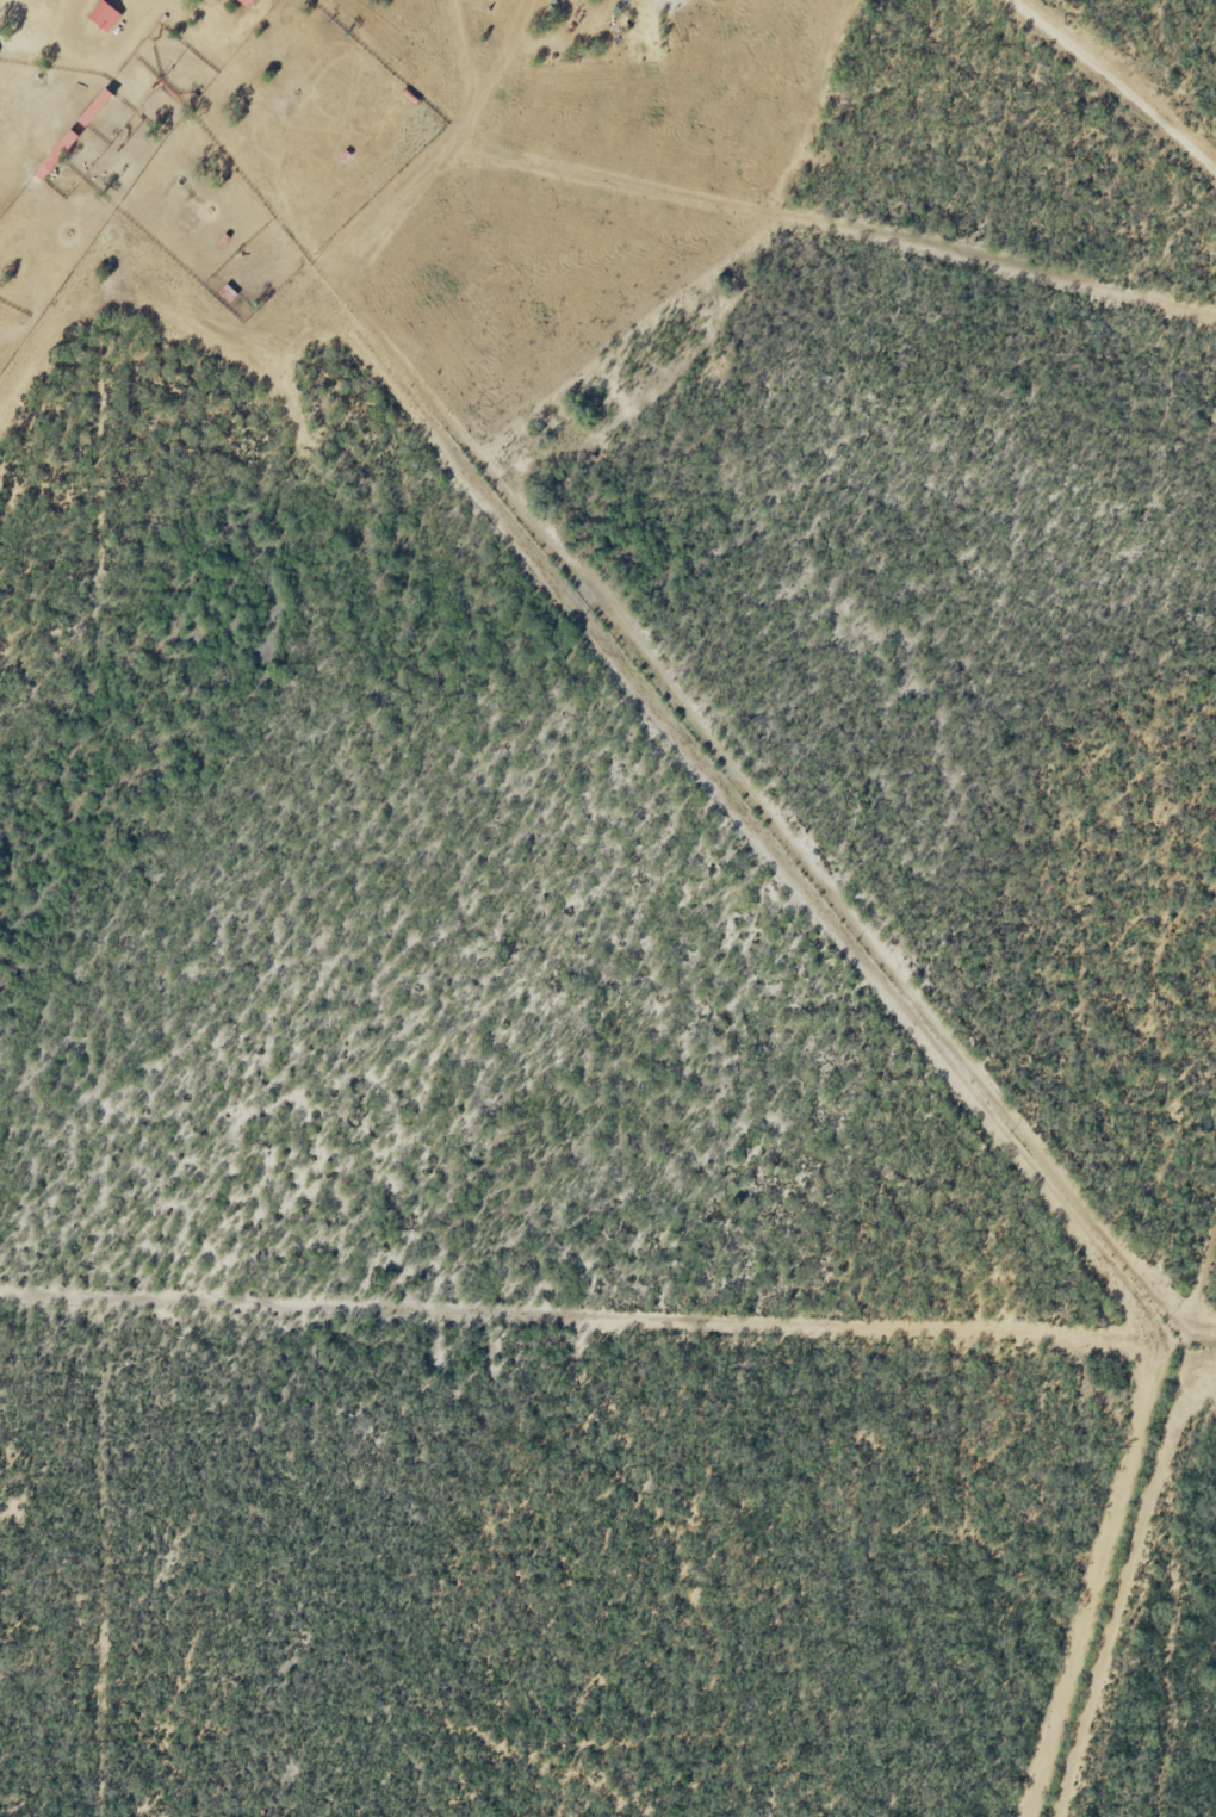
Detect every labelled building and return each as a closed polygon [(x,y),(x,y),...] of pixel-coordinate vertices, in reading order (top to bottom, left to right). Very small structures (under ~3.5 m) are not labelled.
[(119,15),(103,0),(101,0),(87,15),(105,31),(119,15)] [(78,119),(87,126),(110,92),(101,86),(78,119)] [(31,172),(42,180),(77,135),(67,127),(31,172)]
